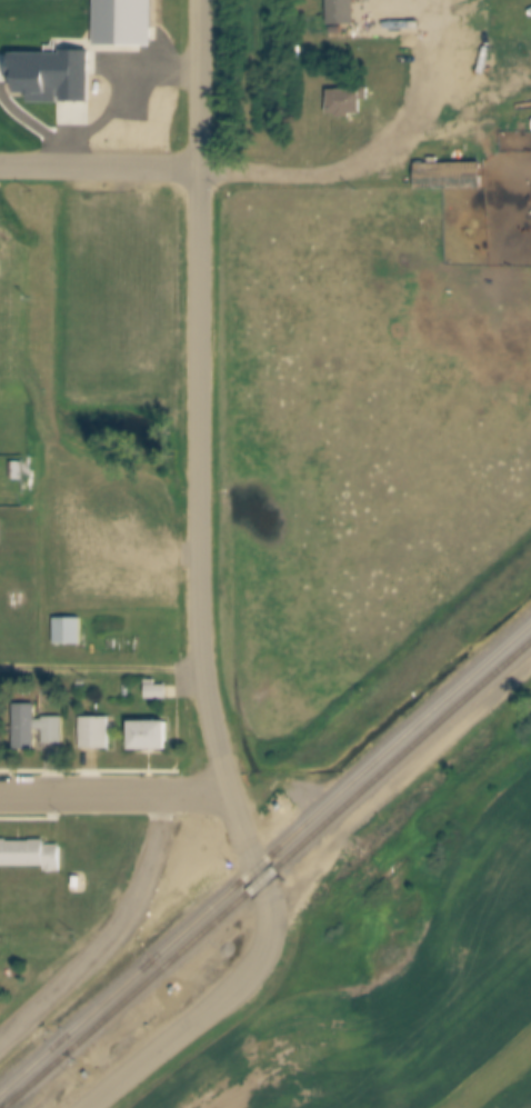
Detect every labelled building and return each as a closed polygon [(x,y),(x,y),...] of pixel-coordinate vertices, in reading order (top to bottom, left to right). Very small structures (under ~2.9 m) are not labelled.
[(99,48),(99,0),(154,0),(154,49),(99,48)] [(331,27),(331,0),(358,0),(358,28),(331,27)] [(440,27),(440,15),(423,15),(423,27),(440,27)] [(61,104),(34,104),(34,99),(21,99),(21,74),(13,74),(14,56),(67,56),(67,52),(91,52),(91,106),(67,106),(67,91),(61,91),(61,104)] [(332,93),(363,93),(363,118),(352,118),(352,122),(339,122),(339,118),(332,118),(332,93)] [(420,167),(485,167),(485,191),(420,191),(420,167)] [(58,619),(84,619),(84,647),(58,646),(58,619)] [(149,682),(159,682),(159,686),(170,687),(170,700),(149,700),(149,682)] [(47,718),(67,718),(67,745),(47,745),(47,730),(39,729),(39,752),(18,752),(19,707),(39,707),(39,721),(47,721),(47,718)] [(84,719),(112,719),(112,751),(84,751),(84,719)] [(133,722),(171,722),(171,756),(133,755),(133,722)] [(47,868),(0,868),(0,842),(10,842),(10,845),(33,845),(33,842),(47,842),(47,847),(63,847),(63,872),(47,872),(47,868)] [(77,880),(86,880),(86,891),(77,890),(77,880)] [(181,987),(186,992),(180,997),(176,992),(181,987)]
